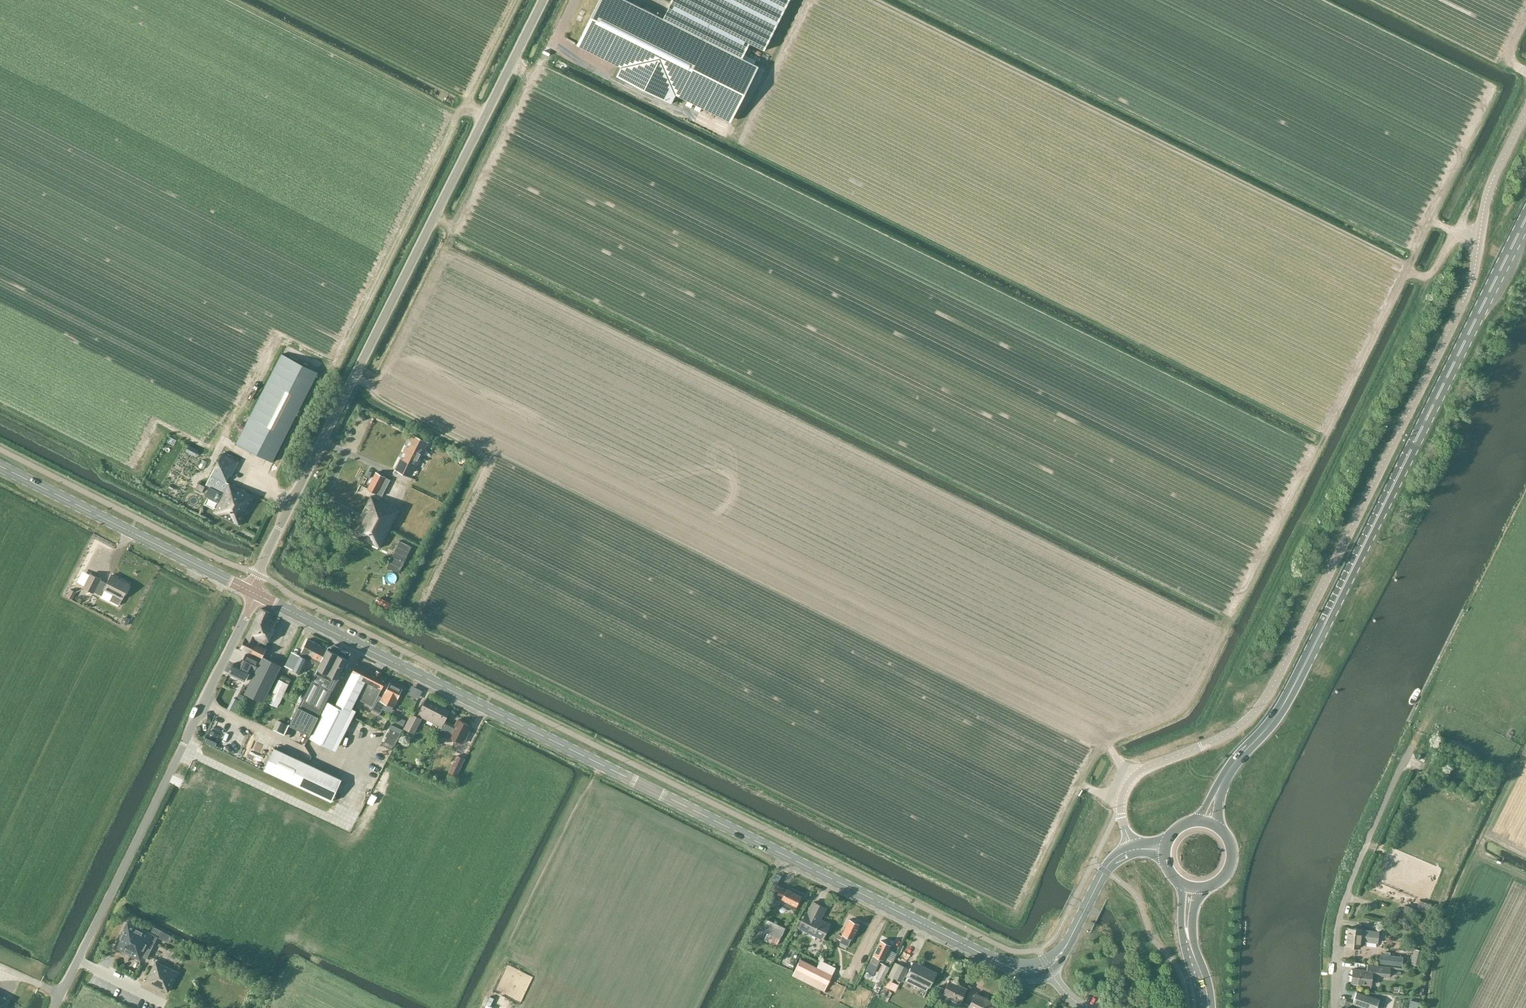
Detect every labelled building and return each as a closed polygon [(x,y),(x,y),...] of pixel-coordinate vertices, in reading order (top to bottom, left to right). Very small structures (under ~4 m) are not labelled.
[(677,92),(730,119),(757,65),(754,64),(743,58),(745,54),(750,43),(764,51),(790,0),(672,0),(663,18),(627,0),(599,0),(578,43),(622,65),(617,76),(645,90),(671,103),(677,92)] [(745,54),(743,58),(754,64),(756,60),(745,54)] [(282,353),(236,444),(273,462),(319,371),(282,353)] [(427,442),(412,434),(409,440),(413,442),(410,447),(406,445),(403,452),(407,454),(404,460),(400,458),(397,464),(412,471),(427,442)] [(190,445),(187,451),(196,455),(199,450),(190,445)] [(222,452),(206,485),(223,493),(214,511),(240,525),(255,496),(226,483),(226,482),(230,475),(231,475),(239,461),(222,452)] [(208,462),(202,459),(199,467),(204,469),(208,462)] [(383,496),(391,480),(376,472),(367,488),(383,496)] [(199,483),(196,489),(202,492),(205,486),(199,483)] [(391,507),(392,505),(371,495),(351,533),(381,548),(399,512),(399,511),(391,507)] [(91,574),(84,588),(94,593),(95,592),(102,595),(101,598),(109,602),(110,600),(119,605),(130,584),(112,575),(107,583),(101,580),(101,579),(91,574)] [(71,589),(67,596),(73,599),(77,592),(71,589)] [(263,702),(281,666),(263,657),(267,648),(265,647),(266,642),(277,623),(272,620),(273,615),(261,608),(241,648),(262,658),(245,693),(263,702)] [(124,616),(121,623),(127,626),(131,619),(124,616)] [(307,659),(319,665),(327,648),(308,639),(300,653),(292,670),(300,673),(307,659)] [(298,707),(290,724),(310,735),(319,717),(338,679),(348,660),(327,649),(298,707)] [(251,668),(254,670),(259,660),(246,654),(241,663),(240,663),(239,665),(234,663),(228,673),(244,682),(251,668)] [(356,699),(373,706),(379,695),(387,679),(357,664),(352,671),(335,705),(328,701),(310,738),(336,751),(354,715),(349,713),(356,699)] [(286,686),(287,687),(289,684),(279,680),(270,698),(278,702),(286,686)] [(382,697),(379,695),(373,706),(371,709),(381,713),(386,704),(393,707),(403,689),(390,682),(382,697)] [(423,717),(442,727),(445,721),(450,711),(426,699),(417,716),(412,713),(412,714),(411,713),(404,728),(415,734),(423,717)] [(398,716),(396,722),(404,726),(407,720),(398,716)] [(445,721),(442,727),(440,732),(449,736),(449,737),(463,743),(468,735),(466,734),(470,725),(458,719),(455,725),(445,721)] [(264,771),(291,784),(332,803),(342,781),(274,749),(264,771)] [(450,771),(457,775),(458,775),(465,759),(457,754),(450,771)] [(801,895),(787,888),(773,882),(767,894),(775,898),(773,904),(780,908),(781,904),(794,909),(796,906),(801,895)] [(813,902),(808,912),(805,910),(798,927),(822,939),(830,923),(820,919),(825,908),(813,902)] [(1403,905),(1400,918),(1408,920),(1409,915),(1416,916),(1417,909),(1411,908),(1411,907),(1403,905)] [(768,941),(777,944),(786,928),(768,919),(762,930),(767,933),(765,940),(768,941)] [(842,934),(843,934),(842,936),(840,940),(840,941),(848,946),(852,939),(859,924),(849,919),(842,934)] [(128,921),(115,947),(140,960),(142,956),(147,959),(155,942),(158,937),(150,933),(128,921)] [(1360,947),(1361,941),(1378,943),(1379,931),(1363,929),(1348,927),(1346,945),(1360,947)] [(883,960),(891,945),(881,940),(874,955),(870,962),(867,969),(874,972),(877,966),(881,959),(883,960)] [(1414,949),(1410,964),(1419,965),(1422,951),(1414,949)] [(1380,954),(1379,962),(1401,965),(1402,957),(1389,955),(1390,952),(1385,951),(1384,954),(1380,954)] [(817,967),(801,958),(792,975),(824,991),(836,967),(821,960),(817,967)] [(156,962),(147,980),(168,991),(177,972),(156,962)] [(893,978),(901,981),(907,968),(895,962),(886,980),(891,982),(893,978)] [(908,977),(906,980),(926,990),(928,987),(929,988),(937,973),(914,962),(907,977),(908,977)] [(884,964),(877,978),(880,979),(883,981),(890,967),(884,964)] [(1390,976),(1391,967),(1379,966),(1379,965),(1367,964),(1367,970),(1353,969),(1351,982),(1372,984),(1373,975),(1378,975),(1383,976),(1390,976)] [(932,997),(940,1001),(943,994),(960,1002),(967,989),(949,980),(945,989),(938,985),(932,997)] [(1353,1003),(1368,1007),(1376,1007),(1380,999),(1357,991),(1353,1003)] [(968,1007),(992,1007),(995,1003),(976,993),(969,1006),(968,1007)] [(9,1000),(0,996),(0,1007),(5,1007),(9,1000)] [(1410,1007),(1418,1007),(1419,1001),(1412,1000),(1410,1007)]
